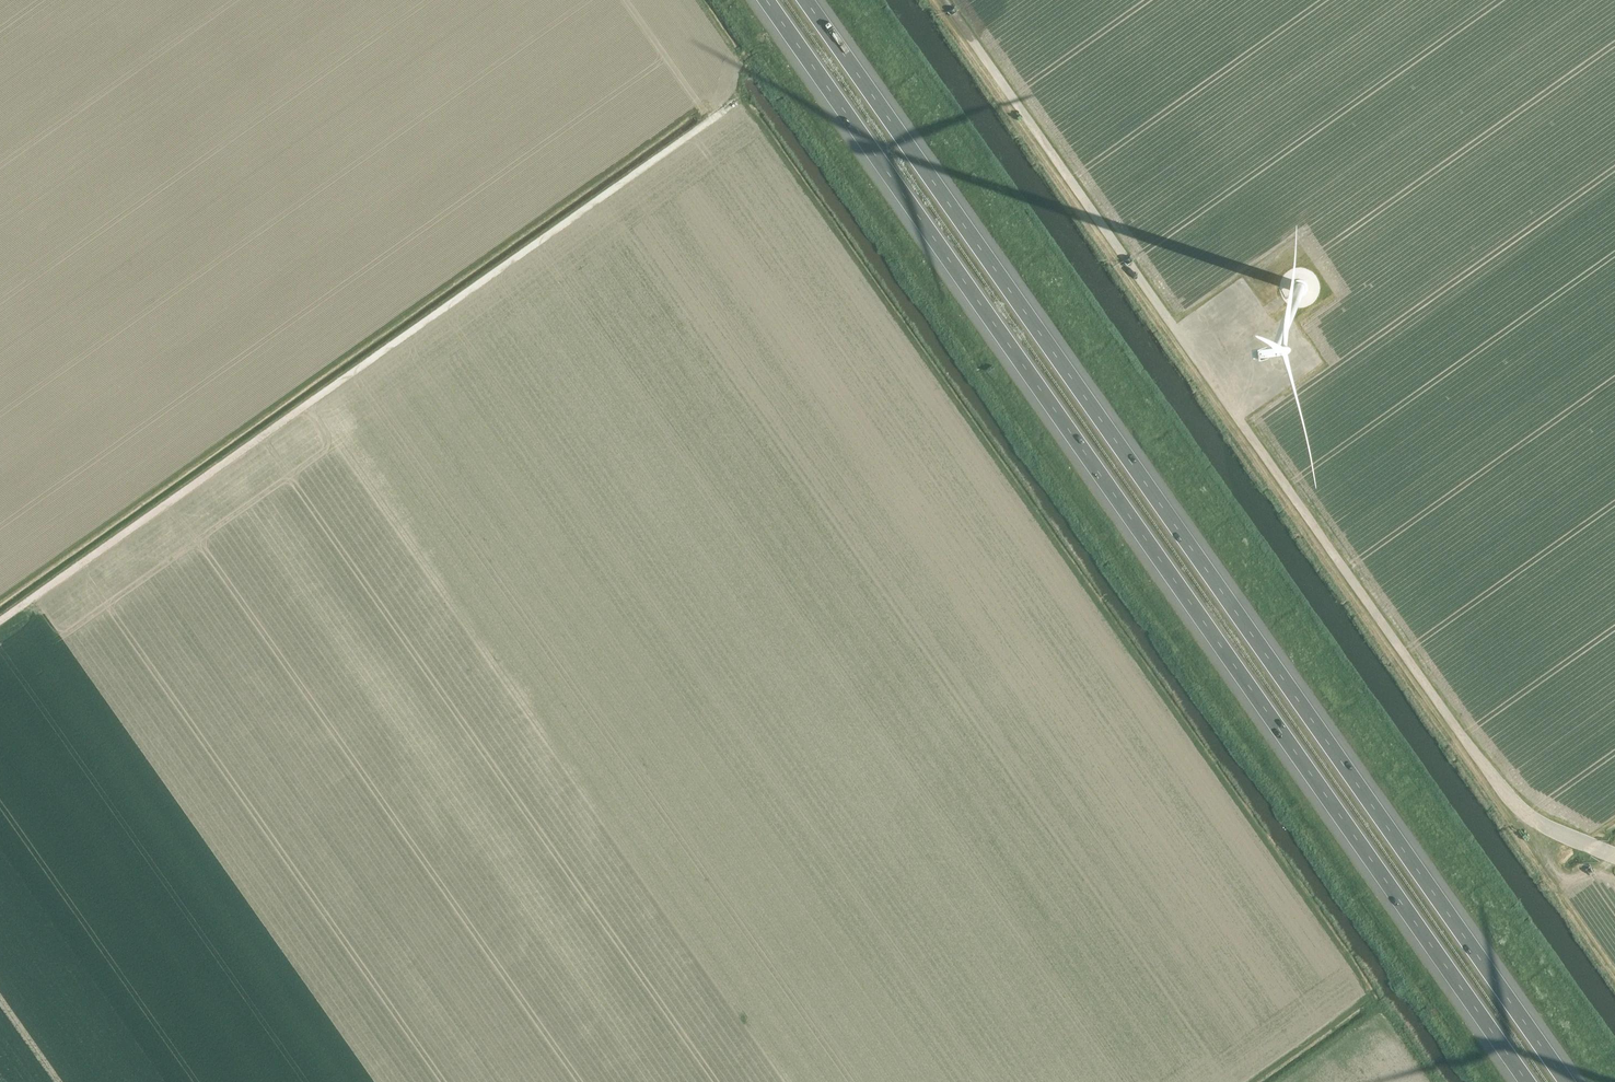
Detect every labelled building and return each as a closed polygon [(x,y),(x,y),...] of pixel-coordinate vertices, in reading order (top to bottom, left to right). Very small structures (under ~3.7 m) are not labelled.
[(1295,287),(1295,288),(1295,289),(1296,289),(1296,290),(1297,291),(1298,292),(1299,292),(1300,292),(1301,292),(1302,292),(1303,291),(1304,291),(1304,290),(1305,289),(1305,288),(1305,287),(1305,286),(1304,285),(1304,284),(1303,283),(1302,283),(1301,283),(1300,282),(1299,283),(1298,283),(1297,284),(1296,284),(1296,285),(1295,286),(1295,287)] [(1063,429),(1058,433),(1069,448),(1075,444),(1063,429)]
